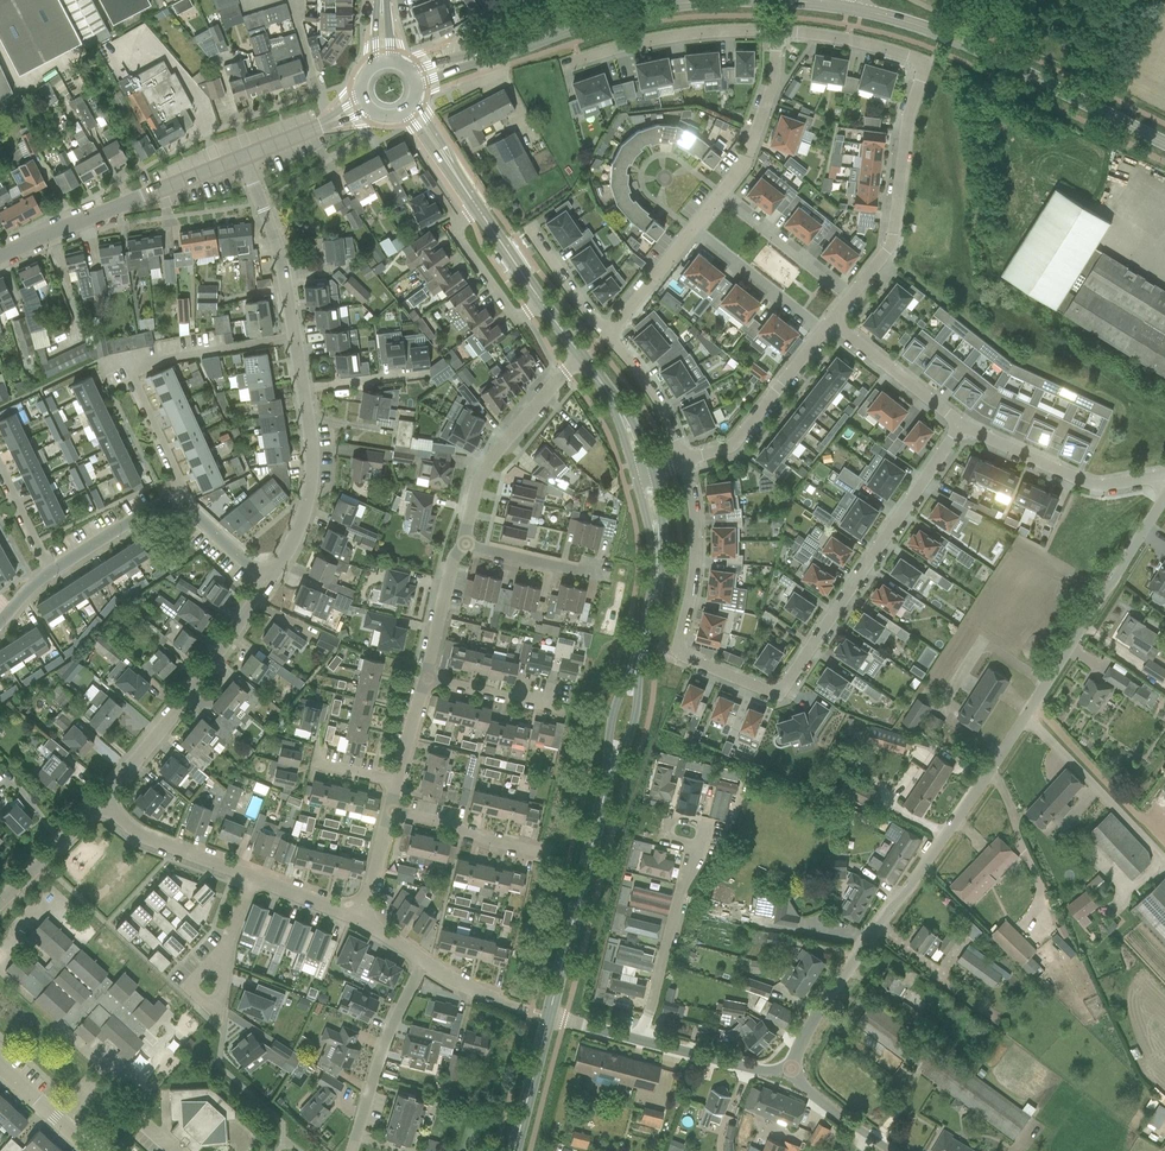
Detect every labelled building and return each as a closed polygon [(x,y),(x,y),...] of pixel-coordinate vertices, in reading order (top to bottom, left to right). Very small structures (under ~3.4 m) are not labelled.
[(19,74),(32,67),(45,60),(14,0),(0,0),(0,39),(19,74)] [(45,60),(63,51),(81,42),(81,40),(60,0),(14,0),(45,60)] [(106,27),(92,0),(60,0),(81,40),(106,27)] [(112,23),(150,4),(148,0),(100,0),(112,23)] [(172,5),(177,15),(193,6),(189,0),(181,0),(172,5)] [(238,0),(213,0),(216,10),(217,9),(237,2),(238,3),(239,2),(238,0)] [(305,17),(305,20),(320,21),(320,34),(306,38),(312,57),(316,68),(319,67),(322,69),(324,66),(331,64),(330,61),(332,58),(334,59),(348,40),(346,38),(349,35),(352,35),(352,28),(354,25),(352,23),(352,17),(354,14),(352,12),(352,0),(320,0),(320,5),(314,5),(314,17),(305,17)] [(446,9),(442,0),(426,0),(426,1),(412,7),(413,8),(411,9),(414,17),(416,16),(417,20),(446,9)] [(464,2),(473,17),(481,12),(474,0),(468,0),(464,2)] [(237,2),(217,9),(221,19),(241,13),(238,3),(237,2)] [(277,6),(281,21),(290,18),(286,3),(277,6)] [(281,21),(277,6),(264,10),(269,25),(281,21)] [(154,15),(157,22),(170,14),(166,8),(154,15)] [(446,9),(417,20),(419,25),(417,25),(420,33),(422,32),(423,34),(437,29),(440,37),(453,28),(446,9)] [(264,10),(257,12),(261,27),(263,26),(269,25),(264,10)] [(257,12),(249,14),(254,29),(261,27),(257,12)] [(254,29),(249,14),(242,17),(247,31),(254,29)] [(209,28),(215,43),(224,39),(217,24),(208,27),(209,28)] [(261,27),(254,29),(247,31),(249,37),(250,37),(254,53),(258,52),(269,49),(271,48),(270,47),(263,26),(261,27)] [(215,43),(209,28),(193,37),(197,43),(208,57),(219,52),(215,43)] [(298,41),(286,45),(292,61),(288,62),(294,82),(306,79),(303,71),(307,70),(303,58),(298,41)] [(277,45),(270,47),(271,48),(269,49),(275,66),(276,66),(282,86),(294,82),(288,62),(292,61),(286,45),(278,48),(277,45)] [(258,52),(259,54),(271,90),(282,86),(276,66),(275,66),(269,49),(258,52)] [(727,67),(727,83),(736,83),(752,83),(752,75),(752,51),(745,51),(743,49),(737,49),(736,51),(735,51),(735,67),(727,67)] [(702,53),(701,53),(703,81),(718,79),(719,90),(727,89),(727,83),(727,67),(726,67),(719,68),(718,68),(716,52),(711,52),(710,51),(703,51),(702,53)] [(686,71),(678,71),(680,87),(689,86),(688,82),(703,81),(701,53),(685,55),(686,71)] [(271,90),(259,54),(253,56),(258,72),(252,73),(259,94),(271,90)] [(827,81),(831,57),(830,57),(830,56),(822,54),(821,56),(815,55),(814,61),(812,61),(810,77),(811,77),(810,82),(826,85),(827,81)] [(846,60),(831,57),(827,81),(841,83),(840,91),(848,92),(852,77),(844,76),(846,60)] [(667,58),(651,61),(656,88),(658,97),(673,93),(672,89),(680,87),(678,71),(670,73),(667,59),(667,58)] [(131,78),(130,74),(117,82),(140,122),(147,118),(162,147),(185,134),(175,114),(177,113),(185,129),(193,125),(185,109),(192,105),(174,72),(171,74),(163,60),(131,78)] [(259,94),(252,73),(246,75),(242,60),(235,62),(247,98),(259,94)] [(641,63),(635,64),(641,91),(656,88),(651,61),(650,61),(648,60),(642,61),(641,63)] [(247,98),(235,62),(223,66),(226,75),(232,73),(234,79),(228,81),(231,90),(235,102),(247,98)] [(852,77),(848,92),(856,95),(858,87),(873,91),(871,95),(872,95),(880,69),(864,64),(860,79),(852,77)] [(0,65),(0,101),(12,92),(0,65)] [(880,69),(872,95),(887,99),(889,95),(890,95),(894,80),(893,80),(895,73),(889,71),(889,70),(880,67),(880,69)] [(603,73),(588,78),(597,104),(596,101),(610,96),(603,73)] [(58,74),(48,81),(51,87),(52,88),(54,87),(62,81),(58,74)] [(220,77),(207,81),(197,84),(210,99),(225,95),(220,77)] [(597,104),(588,78),(573,83),(578,98),(568,102),(572,117),(584,113),(582,109),(597,104)] [(792,99),(801,83),(793,78),(783,94),(792,99)] [(48,81),(38,88),(46,107),(57,100),(52,88),(51,87),(48,81)] [(632,81),(621,84),(625,99),(635,96),(632,81)] [(625,99),(621,84),(610,87),(617,105),(625,102),(625,99)] [(467,108),(447,119),(458,140),(467,135),(468,137),(480,131),(479,129),(515,110),(509,99),(504,89),(467,108)] [(119,91),(112,95),(127,122),(135,118),(119,91)] [(84,103),(76,107),(89,130),(97,125),(84,103)] [(690,109),(682,110),(680,117),(691,116),(690,109)] [(777,121),(774,129),(801,139),(806,125),(810,126),(813,118),(798,112),(795,120),(780,115),(778,121),(777,121)] [(864,116),(863,125),(879,127),(880,118),(864,116)] [(679,119),(678,126),(673,141),(678,143),(677,145),(684,149),(685,149),(696,135),(685,130),(689,124),(679,119)] [(140,138),(131,143),(140,159),(155,151),(137,120),(131,123),(140,138)] [(723,121),(720,128),(725,131),(729,124),(723,121)] [(659,142),(657,124),(637,131),(644,144),(649,142),(650,145),(658,142),(659,142)] [(673,141),(678,126),(657,124),(659,142),(660,142),(668,142),(668,140),(673,141)] [(705,142),(696,135),(685,149),(686,150),(693,155),(694,153),(701,159),(710,146),(713,143),(720,128),(713,124),(707,137),(708,138),(705,142)] [(606,134),(611,137),(617,128),(612,125),(606,134)] [(38,127),(30,131),(39,150),(47,147),(38,127)] [(126,157),(110,129),(102,132),(109,145),(103,148),(112,165),(126,157)] [(801,139),(774,129),(771,138),(772,139),(770,145),(796,154),(801,139)] [(863,130),(862,143),(881,146),(882,141),(883,141),(884,133),(863,130)] [(31,154),(39,150),(30,131),(22,134),(31,154)] [(496,140),(486,146),(499,171),(503,178),(509,191),(520,185),(538,176),(531,163),(526,152),(514,131),(496,140)] [(637,131),(621,144),(635,155),(635,154),(642,149),(640,147),(644,144),(637,131)] [(611,137),(606,134),(602,142),(606,144),(611,137)] [(107,168),(99,153),(93,143),(89,141),(79,146),(95,174),(107,168)] [(416,165),(413,158),(404,142),(385,152),(400,179),(408,175),(406,170),(416,165)] [(713,143),(710,146),(701,159),(705,161),(703,163),(710,168),(713,164),(715,165),(720,159),(718,158),(724,151),(713,143)] [(858,156),(861,157),(861,156),(881,159),(882,151),(881,151),(881,146),(862,143),(859,143),(858,156)] [(621,144),(611,163),(626,167),(628,162),(630,163),(634,156),(635,155),(621,144)] [(95,174),(79,146),(73,150),(78,160),(79,159),(81,162),(74,166),(83,181),(95,174)] [(80,183),(64,151),(58,154),(66,169),(53,176),(61,193),(80,183)] [(840,153),(838,153),(832,152),(831,160),(838,162),(840,153)] [(763,153),(758,158),(764,162),(768,157),(763,153)] [(393,171),(387,174),(378,156),(361,165),(370,183),(386,174),(389,180),(397,194),(403,191),(393,171)] [(783,165),(801,179),(807,170),(790,156),(783,165)] [(860,168),(860,169),(878,171),(879,166),(880,167),(881,159),(861,156),(861,157),(860,168)] [(598,169),(601,160),(595,158),(590,167),(598,169)] [(33,159),(19,166),(10,171),(22,193),(23,197),(27,195),(30,200),(34,198),(31,193),(46,185),(33,159)] [(626,167),(611,163),(609,184),(627,182),(627,181),(628,173),(625,172),(626,167)] [(370,183),(361,165),(343,174),(353,193),(356,198),(350,201),(355,209),(357,215),(364,211),(362,206),(377,198),(370,183)] [(836,167),(830,165),(828,177),(834,178),(836,167)] [(856,168),(855,181),(878,184),(879,176),(878,176),(878,171),(856,168)] [(428,189),(436,184),(427,170),(419,176),(428,189)] [(758,204),(774,183),(763,175),(747,195),(746,197),(751,201),(753,199),(758,204)] [(1108,206),(1117,179),(1111,176),(1102,204),(1108,206)] [(774,183),(758,204),(763,208),(762,209),(768,214),(769,212),(774,207),(781,213),(786,207),(796,194),(797,192),(779,177),(774,183)] [(832,181),(823,180),(821,190),(830,191),(832,181)] [(847,180),(845,193),(853,194),(855,195),(855,194),(875,197),(876,192),(877,192),(878,184),(855,181),(854,181),(848,181),(847,180)] [(330,181),(314,190),(323,207),(328,216),(336,211),(339,209),(340,209),(344,207),(341,200),(330,181)] [(627,182),(609,184),(616,204),(629,196),(628,191),(630,191),(627,183),(627,182)] [(0,189),(0,193),(7,205),(10,204),(20,223),(42,212),(34,198),(30,200),(27,195),(23,197),(22,193),(11,198),(5,187),(0,189)] [(0,193),(0,223),(2,222),(7,230),(20,223),(10,204),(7,205),(0,193)] [(415,213),(413,214),(420,227),(426,224),(427,226),(434,223),(433,220),(442,215),(435,202),(429,205),(422,193),(408,201),(415,213)] [(786,207),(781,213),(788,219),(784,224),(783,226),(789,230),(790,229),(795,233),(809,216),(798,207),(804,200),(796,194),(786,207)] [(875,197),(855,194),(855,195),(854,207),(875,210),(876,202),(874,202),(875,197)] [(633,200),(629,196),(616,204),(629,220),(641,206),(640,205),(634,199),(633,200)] [(555,235),(576,220),(568,209),(572,206),(567,200),(554,209),(558,215),(545,223),(550,231),(551,230),(555,235)] [(614,205),(604,210),(608,215),(616,208),(614,205)] [(642,206),(641,206),(629,220),(643,231),(653,219),(646,214),(648,212),(641,207),(642,206)] [(357,215),(355,209),(345,214),(353,230),(363,225),(357,215)] [(858,218),(857,225),(865,226),(873,227),(874,213),(865,212),(859,211),(858,218)] [(809,216),(795,233),(806,242),(810,237),(817,243),(823,236),(833,224),(825,217),(819,224),(809,216)] [(643,231),(640,234),(651,243),(656,236),(658,237),(663,231),(661,230),(665,226),(658,220),(657,222),(653,219),(643,231)] [(583,231),(576,220),(555,235),(563,246),(570,241),(574,247),(592,235),(588,228),(583,231)] [(240,224),(233,225),(235,244),(236,244),(237,253),(237,256),(238,260),(239,260),(242,290),(253,288),(254,288),(254,287),(251,259),(258,258),(257,249),(253,249),(250,223),(244,224),(243,222),(239,222),(240,224)] [(833,224),(823,236),(830,242),(821,253),(822,254),(820,255),(826,260),(827,258),(832,262),(848,242),(838,234),(841,230),(833,224)] [(233,225),(216,227),(218,246),(221,246),(222,255),(237,253),(236,244),(235,244),(233,225)] [(857,225),(856,233),(864,233),(865,226),(857,225)] [(201,229),(205,257),(218,255),(214,227),(201,229)] [(205,257),(201,229),(179,233),(183,256),(192,254),(192,259),(205,257)] [(407,256),(405,263),(410,270),(415,267),(419,264),(431,255),(427,249),(431,246),(437,242),(429,230),(410,244),(414,250),(407,255),(407,256)] [(160,235),(144,238),(146,256),(148,269),(160,267),(158,254),(163,253),(160,235)] [(388,237),(378,243),(387,257),(406,245),(400,235),(391,241),(388,237)] [(592,235),(574,247),(578,253),(569,259),(574,266),(576,265),(579,270),(600,255),(600,256),(602,254),(590,237),(592,235)] [(631,247),(636,241),(630,236),(626,240),(630,246),(631,247)] [(341,238),(324,240),(324,242),(323,242),(322,243),(323,249),(324,250),(325,250),(326,259),(333,259),(334,265),(343,264),(342,246),(352,245),(351,237),(341,238)] [(128,250),(124,250),(125,253),(125,257),(127,270),(136,268),(137,275),(148,274),(148,269),(146,256),(144,238),(127,241),(128,250)] [(1025,238),(1002,275),(1164,376),(1164,292),(1095,249),(1081,272),(1025,238)] [(641,244),(636,241),(631,247),(636,250),(641,244)] [(121,242),(98,245),(100,258),(101,265),(106,264),(107,270),(110,269),(111,273),(118,272),(119,272),(119,273),(120,273),(128,272),(127,270),(125,257),(125,253),(123,254),(121,242)] [(848,242),(832,262),(838,267),(836,268),(842,273),(843,271),(844,271),(860,251),(848,242)] [(375,243),(367,248),(377,262),(385,257),(375,243)] [(419,264),(415,267),(427,284),(444,272),(439,266),(444,263),(450,259),(441,247),(435,252),(431,255),(419,264)] [(82,250),(64,254),(68,272),(76,270),(79,288),(80,288),(82,298),(95,295),(91,275),(89,276),(87,267),(82,250)] [(637,255),(632,252),(628,258),(633,261),(637,255)] [(695,283),(710,264),(706,261),(707,260),(698,253),(683,273),(695,283)] [(600,255),(579,270),(582,274),(580,275),(586,283),(599,274),(603,281),(604,281),(616,272),(611,264),(607,267),(600,256),(600,255)] [(373,257),(367,261),(371,267),(377,262),(373,257)] [(174,266),(173,258),(163,259),(165,282),(176,282),(175,266),(174,266)] [(32,284),(44,279),(37,261),(17,270),(25,287),(19,290),(25,303),(25,304),(22,304),(26,317),(30,333),(47,329),(45,322),(39,299),(32,284)] [(366,262),(358,266),(363,275),(371,270),(366,262)] [(710,264),(695,283),(703,289),(700,293),(704,296),(711,301),(719,291),(712,287),(721,275),(723,274),(710,264)] [(102,269),(90,271),(91,275),(95,295),(106,293),(102,269)] [(448,278),(444,272),(427,284),(430,288),(434,295),(442,289),(447,295),(466,281),(464,279),(465,277),(461,273),(460,273),(458,270),(448,278)] [(604,281),(603,281),(593,290),(602,301),(603,300),(605,301),(612,295),(611,294),(619,288),(610,277),(616,272),(604,281)] [(0,278),(0,300),(0,301),(5,311),(15,306),(10,296),(11,296),(2,277),(0,278)] [(370,294),(352,277),(344,285),(362,303),(370,294)] [(893,289),(890,294),(905,306),(913,296),(919,301),(925,294),(912,284),(907,291),(897,282),(892,288),(893,289)] [(314,310),(337,308),(339,307),(337,294),(328,295),(326,284),(304,287),(305,298),(307,298),(309,311),(314,310)] [(427,284),(407,298),(413,306),(427,296),(425,292),(430,288),(427,284)] [(719,291),(711,301),(709,304),(716,309),(718,306),(730,315),(747,293),(735,284),(725,296),(719,291)] [(454,306),(451,308),(443,314),(451,324),(471,309),(467,303),(477,296),(469,285),(449,299),(454,306)] [(198,301),(216,301),(217,286),(198,286),(198,301)] [(666,292),(659,300),(668,307),(676,313),(682,307),(679,304),(680,304),(666,292)] [(106,293),(95,295),(97,305),(105,303),(105,300),(107,299),(106,293)] [(760,303),(747,293),(730,315),(742,324),(740,328),(746,333),(756,320),(750,316),(760,303)] [(890,294),(882,304),(897,316),(905,306),(890,294)] [(699,317),(709,304),(711,301),(704,296),(692,311),(699,317)] [(188,298),(176,298),(178,323),(190,322),(188,298)] [(252,303),(245,304),(248,319),(269,316),(266,300),(256,302),(252,303)] [(198,301),(197,310),(212,310),(216,310),(216,301),(198,301)] [(873,312),(872,313),(889,326),(897,316),(882,304),(874,313),(873,312)] [(935,338),(922,329),(903,353),(904,354),(903,355),(910,361),(911,360),(913,361),(922,350),(927,355),(956,319),(940,306),(934,314),(946,324),(935,338)] [(337,308),(314,310),(316,321),(318,321),(319,333),(324,333),(347,330),(349,330),(347,316),(338,317),(337,308)] [(471,309),(451,324),(456,331),(462,332),(466,328),(469,326),(474,332),(474,333),(483,326),(493,319),(485,308),(475,315),(471,309)] [(414,309),(408,314),(413,322),(419,317),(414,309)] [(369,311),(363,317),(367,320),(372,315),(369,311)] [(756,320),(746,333),(753,338),(756,335),(767,344),(785,323),(772,313),(762,325),(756,320)] [(889,326),(872,313),(864,323),(869,327),(867,329),(873,333),(875,331),(881,336),(889,326)] [(633,326),(639,333),(633,338),(634,338),(632,340),(637,345),(638,344),(643,349),(662,332),(647,314),(633,326)] [(228,315),(221,316),(224,333),(231,332),(228,315)] [(221,316),(213,317),(216,335),(224,333),(221,316)] [(248,319),(243,320),(245,336),(256,334),(262,333),(271,331),(271,329),(273,329),(272,323),(270,323),(269,316),(248,319)] [(36,354),(26,317),(13,321),(21,348),(24,358),(36,354)] [(153,317),(139,320),(140,329),(154,327),(153,317)] [(428,326),(421,317),(414,322),(422,331),(428,326)] [(923,328),(927,323),(921,318),(917,323),(923,328)] [(956,319),(927,355),(933,359),(924,370),(927,372),(926,373),(932,378),(953,353),(942,344),(953,330),(964,338),(971,330),(956,319)] [(789,326),(785,323),(767,344),(780,354),(798,332),(790,325),(789,326)] [(474,332),(471,335),(466,338),(478,356),(505,336),(497,324),(487,332),(483,326),(474,333),(474,332)] [(428,326),(422,331),(423,333),(428,339),(434,335),(428,326)] [(692,326),(688,330),(694,337),(699,334),(695,328),(694,329),(692,326)] [(163,329),(153,331),(155,339),(164,337),(163,329)] [(348,340),(347,330),(324,333),(326,343),(328,343),(329,356),(335,355),(357,352),(359,352),(357,339),(348,340)] [(964,361),(953,353),(932,378),(939,384),(940,383),(942,384),(951,373),(956,378),(985,342),(971,330),(964,338),(975,347),(964,361)] [(154,345),(151,331),(143,332),(146,346),(154,345)] [(902,336),(908,341),(912,336),(906,331),(902,336)] [(146,346),(143,332),(135,334),(139,348),(146,346)] [(404,363),(401,340),(391,342),(390,332),(377,334),(380,364),(393,362),(394,364),(404,363)] [(662,332),(643,349),(652,360),(662,351),(666,358),(682,346),(677,338),(671,343),(662,332)] [(96,348),(88,349),(90,357),(91,358),(108,355),(105,340),(104,333),(93,335),(96,348)] [(441,336),(439,333),(429,340),(436,348),(443,343),(438,338),(441,336)] [(700,333),(696,336),(701,343),(707,338),(700,333)] [(139,348),(135,334),(128,335),(131,350),(139,348)] [(128,335),(120,337),(123,351),(131,350),(128,335)] [(908,341),(902,336),(898,341),(904,345),(908,341)] [(120,337),(113,339),(116,353),(123,351),(120,337)] [(401,340),(404,363),(405,368),(418,367),(418,369),(429,367),(427,345),(415,346),(414,337),(401,338),(401,340)] [(113,339),(105,340),(108,355),(116,353),(113,339)] [(374,340),(367,340),(368,351),(375,350),(374,340)] [(90,357),(88,349),(86,342),(77,346),(84,360),(90,357)] [(985,342),(956,378),(962,382),(953,393),(956,395),(955,396),(961,401),(982,376),(971,367),(982,353),(993,361),(1000,353),(985,342)] [(84,360),(77,346),(71,349),(77,363),(84,360)] [(671,364),(660,371),(668,383),(690,370),(682,357),(688,354),(682,346),(666,358),(671,364)] [(525,347),(515,354),(514,355),(516,358),(509,363),(510,363),(519,375),(524,382),(535,374),(527,363),(533,359),(536,363),(525,347)] [(77,363),(71,349),(64,352),(71,366),(77,363)] [(451,349),(443,356),(449,364),(457,358),(451,349)] [(71,366),(64,352),(58,355),(64,370),(71,366)] [(358,362),(357,352),(335,355),(336,366),(338,366),(340,378),(369,375),(368,361),(358,362)] [(246,373),(269,369),(266,353),(243,357),(246,373)] [(994,386),(982,376),(961,401),(968,407),(969,406),(971,407),(980,396),(989,403),(1013,364),(1000,353),(993,361),(1004,370),(994,386)] [(58,355),(51,358),(58,373),(64,370),(58,355)] [(219,356),(210,358),(213,378),(222,377),(219,356)] [(838,357),(829,367),(848,382),(848,381),(845,379),(853,369),(848,365),(849,363),(844,359),(842,360),(838,357)] [(58,373),(51,358),(45,361),(51,376),(58,373)] [(213,378),(210,358),(201,359),(202,364),(208,379),(213,378)] [(51,376),(45,361),(38,364),(45,379),(51,376)] [(751,361),(746,369),(753,374),(757,378),(761,381),(767,373),(751,361)] [(191,373),(198,370),(195,362),(187,365),(191,373)] [(510,363),(500,370),(496,365),(489,370),(495,379),(496,378),(505,390),(504,391),(509,397),(520,389),(513,379),(519,375),(510,363)] [(1013,364),(989,403),(999,408),(993,421),(996,422),(995,423),(1003,427),(1018,394),(1004,387),(1012,375),(1024,380),(1028,371),(1013,364)] [(440,383),(436,386),(451,376),(455,373),(448,365),(430,378),(431,378),(434,376),(440,383)] [(173,371),(176,370),(174,366),(145,379),(148,384),(153,382),(158,393),(179,384),(173,371)] [(465,366),(456,373),(458,376),(461,380),(470,373),(465,366)] [(848,382),(829,367),(829,368),(830,368),(823,378),(840,392),(848,382)] [(271,384),(269,369),(246,373),(248,388),(271,384)] [(198,370),(191,373),(196,385),(204,382),(198,370)] [(690,370),(668,383),(671,389),(670,390),(673,396),(675,395),(681,392),(685,398),(691,395),(705,388),(710,385),(704,375),(696,380),(690,370)] [(1018,394),(1003,427),(1010,430),(1011,429),(1014,430),(1019,417),(1026,420),(1045,378),(1028,371),(1024,380),(1037,386),(1029,403),(1017,397),(1018,394)] [(757,378),(753,374),(748,380),(753,383),(757,378)] [(91,376),(72,385),(76,393),(74,393),(77,400),(97,390),(91,376)] [(496,378),(495,379),(486,386),(488,389),(481,394),(495,413),(506,405),(499,395),(504,391),(505,390),(496,378)] [(840,392),(823,378),(819,382),(818,382),(813,387),(832,402),(840,392)] [(1062,386),(1045,378),(1026,420),(1032,423),(1027,436),(1029,437),(1029,438),(1036,442),(1050,412),(1037,407),(1045,390),(1058,396),(1062,386)] [(9,397),(7,392),(4,380),(0,381),(0,401),(9,397)] [(15,393),(26,388),(23,381),(13,384),(15,393)] [(472,407),(478,401),(463,383),(457,388),(472,407)] [(179,384),(158,393),(164,406),(159,408),(161,412),(189,399),(187,394),(184,396),(179,384)] [(248,388),(250,400),(245,401),(246,405),(251,404),(256,403),(256,402),(274,399),(271,384),(248,388)] [(859,391),(861,392),(865,395),(869,391),(863,386),(859,391)] [(1063,418),(1050,412),(1036,442),(1044,446),(1045,444),(1047,445),(1053,433),(1060,436),(1079,394),(1062,386),(1058,396),(1070,402),(1063,418)] [(810,394),(807,398),(824,412),(832,402),(813,387),(809,393),(810,394)] [(705,388),(691,395),(695,402),(682,408),(680,409),(683,415),(685,415),(688,421),(711,410),(706,398),(709,396),(705,388)] [(103,403),(97,390),(77,400),(80,405),(82,404),(85,411),(103,403)] [(363,391),(361,403),(396,409),(398,398),(391,397),(390,391),(381,392),(381,393),(363,391)] [(881,420),(896,401),(883,391),(873,403),(867,398),(857,411),(864,416),(869,410),(881,420)] [(865,395),(861,392),(855,400),(859,403),(865,395)] [(1079,394),(1060,436),(1066,439),(1060,451),(1063,453),(1062,454),(1070,458),(1084,428),(1071,422),(1079,405),(1091,411),(1096,402),(1079,394)] [(51,396),(45,398),(50,409),(56,406),(51,396)] [(227,407),(229,407),(224,397),(219,400),(222,408),(227,406),(227,407)] [(280,398),(274,399),(256,402),(256,403),(259,418),(282,414),(280,398)] [(807,398),(799,408),(813,420),(813,419),(821,410),(807,398)] [(189,399),(161,412),(162,415),(166,412),(172,426),(194,416),(188,404),(191,403),(189,399)] [(43,416),(49,414),(42,400),(37,403),(43,416)] [(896,401),(881,420),(892,428),(887,435),(894,440),(897,436),(904,428),(898,423),(908,411),(904,408),(904,405),(899,401),(897,402),(896,401)] [(1084,428),(1070,458),(1078,461),(1078,460),(1081,461),(1087,448),(1094,452),(1113,410),(1096,402),(1091,411),(1104,417),(1096,434),(1084,428)] [(109,415),(103,403),(85,411),(88,418),(86,419),(89,425),(109,415)] [(396,409),(361,403),(359,416),(377,419),(378,416),(395,418),(396,409)] [(850,404),(845,411),(850,415),(855,408),(850,404)] [(463,405),(454,422),(479,436),(479,435),(478,434),(482,427),(480,427),(484,420),(476,415),(477,412),(463,405)] [(231,413),(229,407),(227,407),(227,406),(222,408),(225,416),(231,413)] [(799,408),(791,418),(808,432),(816,422),(799,408)] [(711,410),(688,421),(691,427),(689,428),(691,434),(693,434),(694,434),(717,424),(711,410)] [(57,425),(64,422),(59,411),(53,414),(57,425)] [(837,422),(841,426),(849,415),(845,412),(837,422)] [(15,413),(0,420),(0,428),(4,435),(24,426),(20,419),(19,420),(15,413)] [(49,414),(43,416),(49,429),(55,426),(49,414)] [(259,418),(260,429),(254,430),(255,434),(261,433),(285,429),(282,414),(259,418)] [(116,428),(109,415),(89,425),(92,431),(94,430),(97,437),(116,428)] [(194,416),(172,426),(178,439),(174,441),(175,444),(204,431),(202,427),(199,428),(194,416)] [(786,422),(782,428),(800,442),(808,432),(791,418),(787,423),(786,422)] [(399,419),(395,445),(394,451),(409,453),(410,448),(410,447),(412,437),(414,421),(399,419)] [(933,431),(928,426),(928,424),(923,420),(921,421),(920,420),(905,439),(918,450),(933,431)] [(64,422),(57,425),(62,435),(68,432),(64,422)] [(479,436),(454,422),(454,423),(455,423),(451,430),(445,427),(441,435),(449,440),(456,444),(457,443),(471,450),(473,447),(475,448),(480,439),(478,438),(479,436)] [(841,426),(837,422),(829,432),(833,436),(841,426)] [(26,431),(24,426),(4,435),(10,448),(28,439),(24,432),(26,431)] [(55,426),(49,429),(56,443),(62,441),(55,426)] [(555,437),(553,439),(561,448),(570,456),(571,455),(582,444),(586,449),(595,440),(581,426),(575,433),(570,427),(567,430),(565,428),(560,432),(558,432),(555,435),(555,437)] [(241,436),(242,436),(238,427),(232,430),(235,438),(240,435),(241,436)] [(116,428),(97,437),(101,444),(99,445),(101,451),(122,441),(116,428)] [(778,434),(775,438),(792,452),(800,442),(782,428),(777,433),(778,434)] [(287,444),(285,429),(261,433),(264,448),(287,444)] [(204,431),(175,444),(177,447),(181,445),(187,458),(208,449),(203,437),(206,436),(204,431)] [(829,432),(821,442),(825,446),(833,436),(829,432)] [(228,433),(219,437),(221,442),(230,438),(228,433)] [(244,443),(242,436),(241,436),(240,435),(235,438),(238,446),(244,443)] [(897,436),(894,440),(887,449),(895,455),(905,442),(897,436)] [(432,440),(412,437),(410,447),(410,448),(431,451),(432,442),(432,440)] [(69,438),(63,441),(68,451),(74,448),(69,438)] [(766,447),(766,448),(784,462),(792,452),(775,438),(767,448),(766,447)] [(28,439),(10,448),(16,461),(36,451),(33,445),(31,445),(28,439)] [(68,451),(63,441),(58,443),(63,454),(68,451)] [(128,454),(122,441),(101,451),(104,457),(106,456),(109,462),(128,454)] [(455,446),(432,442),(431,451),(454,454),(455,446)] [(264,448),(267,466),(259,467),(260,474),(268,473),(287,470),(286,460),(290,460),(287,444),(264,448)] [(569,468),(553,452),(552,454),(545,447),(533,459),(540,465),(531,474),(536,477),(564,492),(568,483),(559,478),(569,468)] [(895,455),(887,449),(884,447),(879,454),(882,456),(874,469),(898,485),(903,477),(902,477),(905,471),(892,462),(897,456),(895,455)] [(79,459),(74,448),(68,451),(73,462),(79,459)] [(787,465),(784,462),(766,448),(757,458),(767,465),(762,471),(765,473),(775,481),(787,465)] [(214,461),(208,449),(187,458),(193,472),(189,474),(190,476),(218,464),(217,460),(214,461)] [(381,466),(383,453),(364,450),(363,459),(353,457),(351,467),(353,468),(352,479),(363,481),(364,478),(371,480),(373,465),(381,466)] [(39,457),(36,451),(16,461),(22,473),(40,465),(37,457),(39,457)] [(68,451),(63,454),(68,464),(73,462),(68,451)] [(409,453),(394,451),(392,460),(412,463),(414,454),(409,453)] [(128,454),(109,462),(113,470),(111,471),(114,476),(134,466),(128,454)] [(831,454),(823,455),(824,463),(833,461),(831,454)] [(975,481),(984,460),(984,459),(984,461),(972,455),(971,458),(969,458),(965,465),(967,466),(964,474),(975,479),(974,481),(975,481)] [(808,456),(804,461),(809,465),(810,466),(814,460),(813,460),(808,456)] [(236,457),(233,458),(230,460),(237,476),(244,473),(236,457)] [(433,463),(422,460),(418,476),(429,478),(428,482),(444,486),(445,481),(449,482),(453,467),(448,466),(449,462),(438,459),(434,458),(433,463)] [(992,463),(984,460),(975,481),(986,486),(996,466),(991,464),(992,463)] [(82,476),(88,473),(83,463),(77,466),(82,476)] [(218,464),(190,476),(191,480),(196,478),(202,491),(223,482),(217,470),(220,468),(218,464)] [(40,465),(22,473),(28,486),(48,477),(45,470),(43,471),(40,465)] [(140,480),(134,466),(114,476),(117,483),(119,482),(122,489),(131,484),(140,480)] [(802,466),(797,472),(803,477),(808,471),(802,466)] [(845,466),(839,474),(857,486),(863,478),(845,466)] [(996,466),(986,486),(998,492),(1008,470),(1001,467),(1000,468),(996,466)] [(79,477),(74,467),(68,470),(73,480),(79,477)] [(898,485),(874,469),(865,482),(888,498),(891,492),(893,493),(898,485)] [(271,478),(260,487),(275,505),(287,495),(284,492),(290,488),(287,470),(268,473),(271,478)] [(834,470),(828,478),(834,482),(839,474),(834,470)] [(1015,474),(1008,470),(998,492),(1010,497),(1020,477),(1015,475),(1015,474)] [(93,483),(88,473),(82,476),(87,486),(93,483)] [(778,484),(765,473),(760,480),(761,491),(774,489),(778,484)] [(857,486),(839,474),(834,482),(852,494),(857,486)] [(235,480),(237,486),(246,482),(244,476),(235,480)] [(613,494),(618,489),(617,476),(605,488),(613,494)] [(48,477),(28,486),(34,499),(53,490),(49,483),(51,482),(48,477)] [(79,477),(73,480),(78,490),(84,487),(79,477)] [(543,483),(534,481),(523,478),(523,479),(527,480),(525,487),(513,484),(509,498),(522,501),(532,503),(532,502),(534,495),(539,496),(543,483)] [(140,480),(131,484),(135,491),(144,487),(140,480)] [(237,486),(235,480),(228,483),(230,489),(237,486)] [(710,498),(736,495),(734,480),(707,484),(708,493),(710,493),(710,498)] [(1026,507),(1036,486),(1028,482),(1028,484),(1023,481),(1014,502),(1026,507)] [(1043,489),(1036,486),(1026,507),(1038,513),(1047,492),(1042,490),(1043,489)] [(260,487),(248,497),(263,515),(275,505),(260,487)] [(212,502),(224,492),(221,488),(206,494),(212,502)] [(104,506),(102,503),(96,489),(90,492),(97,506),(98,509),(104,506)] [(53,490),(34,499),(40,512),(61,502),(58,496),(56,497),(53,490)] [(403,525),(403,527),(404,530),(405,532),(407,533),(409,534),(409,535),(430,540),(434,521),(430,520),(432,514),(429,514),(433,496),(411,491),(406,490),(404,500),(409,501),(405,518),(403,525)] [(949,498),(964,505),(967,499),(967,498),(953,491),(949,498)] [(1051,494),(1047,492),(1038,513),(1039,511),(1050,516),(1047,523),(1054,526),(1061,512),(1054,509),(1059,497),(1052,493),(1051,494)] [(92,503),(87,493),(81,496),(86,506),(92,503)] [(736,495),(710,498),(712,512),(715,512),(727,510),(727,518),(742,517),(742,508),(740,508),(738,494),(736,495)] [(396,495),(391,509),(395,510),(401,497),(396,495)] [(847,508),(870,524),(879,511),(856,495),(847,508)] [(248,497),(236,507),(251,525),(263,515),(248,497)] [(339,499),(332,516),(340,520),(348,523),(346,529),(357,534),(374,541),(378,534),(358,526),(361,518),(362,517),(351,512),(354,505),(339,499)] [(967,499),(964,505),(969,508),(975,511),(977,508),(978,505),(967,499)] [(532,503),(522,501),(520,507),(508,505),(505,518),(517,521),(529,523),(531,515),(537,517),(540,515),(543,505),(532,502),(532,503)] [(61,502),(40,512),(47,525),(65,516),(62,509),(64,508),(61,502)] [(569,502),(564,506),(566,510),(572,510),(572,504),(569,502)] [(939,502),(939,503),(937,503),(933,508),(934,510),(930,516),(950,530),(959,516),(939,502)] [(988,513),(991,509),(979,503),(978,505),(977,508),(988,513)] [(830,525),(836,517),(818,505),(812,513),(830,525)] [(236,507),(227,514),(218,522),(231,533),(235,530),(239,535),(251,525),(236,507)] [(988,513),(995,517),(998,510),(992,507),(991,509),(988,513)] [(870,524),(847,508),(838,521),(861,537),(865,531),(866,532),(871,525),(870,524)] [(969,508),(965,516),(979,523),(983,515),(975,511),(969,508)] [(571,516),(569,523),(568,529),(575,530),(572,542),(585,545),(590,523),(577,520),(578,518),(580,512),(572,510),(571,516)] [(590,523),(585,545),(597,548),(598,543),(600,536),(611,539),(615,520),(604,517),(592,515),(592,516),(590,523)] [(742,517),(727,518),(727,526),(713,527),(713,541),(739,541),(739,527),(743,527),(742,517)] [(1014,519),(1011,525),(1016,527),(1019,521),(1014,519)] [(517,521),(515,528),(503,525),(500,539),(523,544),(525,536),(534,538),(537,525),(529,523),(517,521)] [(1021,526),(1018,533),(1026,536),(1029,530),(1021,526)] [(343,544),(346,537),(329,529),(322,546),(331,549),(328,555),(349,564),(349,563),(348,563),(351,557),(351,551),(350,549),(349,547),(343,544)] [(805,539),(801,545),(814,554),(819,547),(843,563),(844,563),(846,563),(849,557),(849,555),(853,549),(825,530),(819,539),(809,533),(805,539)] [(914,534),(909,542),(911,543),(910,545),(930,558),(928,561),(937,567),(939,564),(941,562),(940,562),(945,554),(948,550),(957,556),(963,560),(968,553),(962,549),(949,540),(945,546),(938,541),(921,530),(917,535),(914,534)] [(374,541),(357,534),(355,541),(360,543),(358,546),(371,551),(372,548),(374,541)] [(801,545),(805,539),(799,534),(795,540),(795,541),(801,545)] [(125,547),(136,564),(149,556),(138,539),(125,547)] [(739,554),(739,541),(713,541),(714,555),(727,555),(727,563),(743,564),(743,554),(739,554)] [(795,541),(791,548),(797,551),(801,545),(795,541)] [(796,552),(793,556),(803,563),(810,568),(803,578),(824,592),(825,590),(827,592),(833,584),(830,582),(834,576),(822,568),(810,560),(814,554),(801,545),(797,551),(796,552)] [(0,547),(0,563),(8,559),(1,546),(0,547)] [(136,564),(125,547),(113,556),(123,572),(136,564)] [(349,564),(328,555),(326,561),(317,557),(310,573),(330,582),(335,584),(341,570),(346,572),(349,564)] [(113,556),(100,564),(111,580),(123,572),(113,556)] [(896,566),(892,572),(912,585),(918,577),(925,581),(928,577),(937,583),(947,590),(952,583),(942,576),(942,575),(929,566),(924,573),(901,558),(899,559),(895,564),(896,566)] [(0,563),(0,580),(16,572),(8,559),(0,563)] [(167,564),(171,570),(177,566),(173,560),(167,564)] [(367,560),(364,566),(370,568),(373,563),(367,560)] [(1149,585),(1155,590),(1152,595),(1153,599),(1160,604),(1164,603),(1164,560),(1149,585)] [(726,571),(711,569),(710,578),(711,578),(710,583),(739,587),(736,587),(738,573),(741,574),(743,564),(727,563),(726,571)] [(100,564),(88,572),(99,588),(111,580),(100,564)] [(166,573),(162,567),(152,573),(156,579),(166,573)] [(213,568),(203,582),(209,587),(204,594),(219,604),(229,590),(220,584),(225,578),(213,568)] [(408,574),(389,569),(382,602),(394,605),(395,602),(408,605),(410,596),(413,597),(413,596),(414,596),(416,586),(403,583),(405,574),(408,575),(408,574)] [(88,572),(75,580),(86,596),(99,588),(88,572)] [(175,582),(170,573),(163,578),(174,584),(175,582)] [(466,583),(462,602),(469,603),(472,604),(474,602),(482,604),(483,600),(483,598),(488,576),(476,573),(474,580),(473,585),(466,583)] [(784,573),(779,581),(787,587),(784,592),(792,596),(785,605),(806,619),(810,613),(812,613),(815,608),(815,605),(800,594),(804,587),(797,582),(784,573)] [(501,579),(488,576),(483,598),(496,601),(501,579)] [(134,585),(137,591),(149,584),(146,578),(134,585)] [(193,597),(198,589),(181,578),(176,586),(193,597)] [(86,596),(75,580),(63,588),(74,604),(86,596)] [(335,584),(330,582),(327,588),(330,589),(337,592),(352,598),(352,599),(355,591),(341,586),(335,584)] [(502,605),(501,611),(508,613),(507,615),(511,616),(515,606),(522,608),(527,585),(515,582),(512,594),(505,592),(502,605)] [(551,594),(545,617),(553,619),(554,613),(560,614),(561,609),(561,607),(568,609),(573,586),(561,583),(558,596),(551,594)] [(739,587),(710,583),(709,598),(721,599),(720,607),(736,610),(739,587)] [(904,597),(884,584),(880,590),(878,588),(872,596),(875,597),(874,599),(894,613),(900,604),(911,612),(915,606),(921,611),(925,604),(908,592),(904,597)] [(137,591),(134,585),(122,592),(126,598),(137,591)] [(301,585),(294,601),(312,609),(312,608),(320,611),(327,596),(319,592),(309,588),(305,586),(301,585)] [(540,588),(527,585),(522,608),(529,609),(529,612),(531,616),(533,618),(533,619),(540,621),(544,602),(537,601),(540,588)] [(586,589),(573,586),(568,609),(581,612),(586,589)] [(63,588),(50,596),(61,612),(74,604),(63,588)] [(337,592),(331,607),(346,613),(352,598),(337,592)] [(109,601),(114,606),(119,600),(114,595),(109,601)] [(61,612),(50,596),(37,604),(48,621),(61,612)] [(212,615),(199,606),(188,598),(177,613),(189,621),(201,630),(212,615)] [(114,606),(109,601),(100,613),(105,617),(114,606)] [(736,610),(720,607),(718,615),(704,611),(701,620),(703,620),(701,625),(730,633),(736,610)] [(774,626),(779,618),(766,609),(761,617),(774,626)] [(406,628),(384,623),(386,616),(367,612),(364,626),(382,630),(377,649),(388,651),(390,644),(402,647),(406,628)] [(891,631),(905,640),(910,633),(889,618),(884,625),(865,612),(864,613),(862,613),(859,618),(859,620),(855,626),(875,640),(881,631),(888,636),(891,631)] [(121,621),(116,628),(125,635),(134,624),(125,617),(121,614),(118,618),(121,621)] [(169,629),(163,636),(173,643),(185,652),(196,637),(183,629),(185,627),(170,616),(164,625),(169,629)] [(1129,617),(1118,635),(1129,643),(1133,645),(1129,651),(1135,655),(1139,647),(1147,652),(1152,645),(1152,644),(1154,644),(1157,640),(1156,638),(1157,637),(1144,628),(1145,627),(1139,623),(1129,617)] [(88,626),(94,631),(100,623),(94,618),(88,626)] [(153,638),(160,631),(146,619),(145,620),(140,626),(153,638)] [(491,619),(490,625),(496,627),(498,619),(491,619)] [(470,629),(472,623),(462,621),(461,627),(470,629)] [(287,629),(285,632),(273,623),(262,638),(275,647),(269,655),(282,665),(288,657),(282,653),(290,642),(301,650),(306,642),(287,629)] [(481,625),(472,623),(470,629),(479,631),(481,625)] [(730,633),(701,625),(700,630),(699,630),(696,639),(722,646),(726,632),(730,633)] [(34,651),(47,643),(36,626),(23,634),(34,651)] [(94,631),(88,626),(78,639),(83,643),(94,631)] [(339,631),(337,638),(343,640),(344,637),(346,636),(343,629),(339,631)] [(493,632),(484,630),(482,636),(492,638),(493,632)] [(333,652),(339,640),(321,631),(315,644),(333,652)] [(582,645),(592,647),(594,632),(584,631),(582,645)] [(533,638),(532,639),(540,641),(542,633),(534,632),(533,638)] [(23,634),(11,642),(21,659),(34,651),(23,634)] [(124,655),(105,639),(99,634),(92,643),(116,664),(124,655)] [(553,653),(553,657),(561,659),(557,675),(574,679),(578,664),(581,665),(584,655),(572,653),(575,640),(557,636),(553,653)] [(74,644),(73,645),(63,652),(66,657),(77,650),(83,643),(78,639),(77,640),(76,637),(72,640),(74,644)] [(841,642),(836,650),(838,652),(837,653),(857,667),(856,669),(863,674),(865,672),(872,662),(874,658),(884,664),(889,657),(876,648),(872,654),(861,647),(847,638),(843,644),(841,642)] [(460,646),(461,642),(446,639),(443,655),(450,656),(448,663),(453,664),(452,666),(453,666),(452,668),(460,670),(460,668),(461,668),(466,648),(460,646)] [(0,649),(0,654),(9,667),(21,659),(11,642),(0,649)] [(522,646),(518,661),(523,662),(527,663),(527,662),(531,646),(531,644),(527,643),(523,642),(522,646)] [(776,666),(775,664),(783,652),(769,642),(756,662),(770,672),(770,671),(772,671),(776,666)] [(531,646),(527,662),(535,664),(534,670),(549,673),(550,668),(553,657),(553,653),(544,651),(545,649),(540,648),(531,646)] [(480,647),(479,651),(475,669),(479,670),(478,672),(487,674),(492,654),(485,652),(486,648),(480,647)] [(147,659),(141,665),(150,676),(156,670),(162,677),(175,664),(160,648),(154,653),(160,658),(153,665),(147,659)] [(466,648),(461,668),(470,670),(471,668),(475,669),(479,651),(466,648)] [(506,652),(505,660),(500,678),(505,679),(504,681),(514,683),(518,663),(512,662),(513,654),(506,652)] [(727,660),(742,666),(745,658),(730,652),(727,660)] [(9,667),(0,654),(0,673),(9,667)] [(251,654),(241,669),(257,680),(256,681),(264,686),(270,677),(272,678),(278,670),(281,666),(270,657),(265,664),(262,661),(251,654)] [(337,654),(332,660),(338,664),(343,658),(337,654)] [(492,654),(487,674),(487,677),(496,679),(497,677),(500,678),(505,660),(492,657),(493,654),(492,654)] [(54,667),(64,660),(60,655),(51,662),(54,667)] [(384,662),(364,657),(361,671),(378,675),(379,671),(382,671),(384,662)] [(74,658),(55,671),(69,682),(83,666),(74,658)] [(1162,681),(1164,677),(1164,669),(1149,659),(1143,669),(1162,681)] [(338,664),(332,660),(328,666),(334,670),(338,664)] [(125,671),(116,682),(125,690),(126,688),(137,698),(150,684),(139,674),(130,667),(129,666),(125,671)] [(281,666),(278,670),(284,674),(287,670),(281,666)] [(820,682),(816,688),(834,700),(839,694),(845,685),(852,690),(855,685),(864,691),(869,684),(856,675),(851,682),(828,666),(828,667),(825,667),(822,672),(822,675),(818,680),(820,682)] [(1110,667),(1104,677),(1123,690),(1130,680),(1112,669),(1110,667)] [(41,668),(31,674),(35,680),(44,674),(41,668)] [(920,668),(916,674),(922,678),(926,672),(920,668)] [(1010,681),(990,668),(958,717),(978,730),(999,698),(997,697),(1001,692),(1002,693),(1010,681)] [(361,671),(358,684),(377,688),(380,679),(378,679),(378,675),(361,671)] [(35,680),(31,674),(22,680),(25,686),(35,680)] [(40,687),(53,679),(50,674),(35,684),(40,687)] [(345,688),(346,681),(339,679),(337,686),(345,688)] [(1097,713),(1112,689),(1101,681),(1099,684),(1090,679),(1086,685),(1088,686),(1079,701),(1097,713)] [(233,681),(223,693),(237,705),(243,699),(252,707),(262,694),(251,685),(246,692),(233,681)] [(1140,686),(1134,695),(1144,701),(1143,703),(1142,704),(1150,709),(1161,693),(1144,682),(1141,687),(1140,686)] [(704,689),(691,683),(690,686),(688,685),(684,694),(686,695),(681,707),(694,713),(686,732),(693,735),(696,728),(707,703),(700,700),(704,689)] [(6,690),(10,696),(19,690),(15,684),(6,690)] [(49,695),(65,708),(74,696),(59,684),(49,695)] [(358,684),(355,697),(372,701),(373,697),(375,697),(377,688),(358,684)] [(122,707),(110,697),(100,689),(91,700),(100,708),(113,719),(122,707)] [(6,690),(0,694),(0,702),(10,696),(6,690)] [(237,705),(223,693),(212,705),(224,715),(219,722),(233,733),(237,736),(241,732),(235,727),(241,720),(232,712),(237,705)] [(436,706),(433,716),(447,719),(451,701),(447,700),(447,698),(438,696),(436,706)] [(712,716),(709,723),(722,729),(721,731),(729,735),(731,730),(737,715),(730,712),(734,701),(720,696),(720,698),(718,697),(714,706),(716,707),(712,716)] [(355,697),(352,711),(371,715),(373,705),(371,705),(372,701),(355,697)] [(328,704),(320,703),(299,698),(295,717),(302,718),(300,726),(315,729),(317,721),(324,722),(325,719),(328,704)] [(931,706),(919,698),(904,721),(916,729),(931,706)] [(334,699),(332,706),(340,708),(341,701),(334,699)] [(451,701),(447,719),(460,722),(465,702),(455,700),(455,702),(451,701)] [(465,702),(460,722),(473,725),(477,708),(473,707),(474,705),(465,702)] [(782,746),(792,743),(790,738),(801,735),(803,742),(813,739),(812,735),(829,710),(817,702),(806,718),(804,712),(794,715),(795,717),(778,723),(781,733),(778,734),(776,736),(775,739),(776,742),(778,745),(782,746)] [(332,706),(330,713),(338,715),(340,708),(332,706)] [(477,708),(473,725),(486,728),(488,719),(489,719),(491,709),(482,706),(481,709),(477,708)] [(113,719),(100,708),(97,712),(91,707),(85,713),(92,719),(90,721),(102,731),(113,719)] [(64,730),(75,717),(64,708),(60,713),(62,715),(55,722),(64,730)] [(759,724),(764,713),(750,708),(749,710),(748,709),(744,718),(746,719),(741,732),(754,737),(753,739),(760,742),(766,727),(759,724)] [(352,711),(349,723),(366,727),(367,723),(369,724),(371,715),(352,711)] [(935,739),(945,721),(929,712),(920,731),(935,739)] [(202,719),(192,731),(212,748),(217,742),(222,746),(233,733),(219,722),(214,729),(202,719)] [(486,728),(484,739),(497,742),(501,724),(497,723),(498,721),(489,719),(488,719),(486,728)] [(555,725),(540,721),(534,720),(530,737),(536,739),(535,741),(544,743),(544,745),(558,748),(563,730),(562,729),(560,736),(553,734),(555,725)] [(349,723),(346,737),(349,738),(349,737),(365,741),(367,732),(365,731),(366,727),(349,723)] [(501,724),(497,742),(511,745),(512,741),(511,741),(515,725),(506,723),(505,725),(501,724)] [(515,725),(511,741),(512,741),(526,745),(530,728),(515,724),(515,725)] [(94,743),(82,732),(81,732),(74,725),(63,738),(70,744),(70,745),(82,755),(94,743)] [(328,725),(326,732),(334,734),(335,727),(328,725)] [(867,740),(903,751),(908,737),(872,726),(867,740)] [(696,728),(693,735),(692,740),(699,743),(703,731),(696,728)] [(212,748),(192,731),(182,743),(193,753),(189,759),(185,756),(184,756),(198,767),(201,771),(211,758),(207,755),(212,748)] [(326,732),(324,740),(332,741),(334,734),(326,732)] [(441,743),(443,735),(436,733),(434,741),(441,743)] [(443,735),(441,743),(449,744),(451,737),(443,735)] [(43,767),(36,775),(50,787),(56,780),(61,784),(63,782),(64,784),(68,779),(67,777),(73,770),(62,760),(68,752),(50,737),(43,745),(52,753),(49,756),(50,757),(42,766),(43,767)] [(349,739),(345,752),(363,756),(366,743),(366,741),(365,741),(349,737),(349,738),(349,739)] [(272,759),(272,760),(298,766),(302,751),(291,749),(292,742),(277,738),(275,746),(281,747),(278,760),(272,759)] [(468,749),(470,742),(462,740),(461,747),(468,749)] [(726,740),(721,752),(729,755),(734,743),(726,740)] [(476,743),(470,742),(468,749),(476,751),(480,752),(483,743),(477,741),(476,743)] [(432,752),(429,751),(426,761),(429,761),(428,765),(449,770),(451,771),(452,764),(447,763),(450,749),(434,745),(432,752)] [(661,752),(659,760),(659,761),(677,765),(674,775),(683,777),(685,768),(688,758),(661,752)] [(171,756),(160,770),(176,783),(185,772),(188,774),(191,776),(193,774),(198,767),(184,756),(182,754),(177,761),(171,756)] [(954,766),(940,757),(938,755),(904,805),(921,816),(954,766)] [(492,765),(494,758),(486,756),(485,763),(492,765)] [(494,758),(492,765),(499,767),(501,760),(494,758)] [(706,763),(688,758),(685,768),(704,772),(702,778),(710,780),(709,784),(714,765),(706,763)] [(272,760),(271,767),(269,772),(275,774),(273,783),(283,785),(291,787),(293,788),(297,773),(285,770),(287,763),(298,766),(272,760)] [(522,772),(524,765),(517,763),(515,771),(522,772)] [(657,764),(650,793),(673,798),(676,782),(670,781),(673,768),(657,764)] [(425,769),(422,778),(442,783),(442,782),(446,783),(449,770),(428,765),(427,769),(425,769)] [(552,776),(553,767),(544,765),(543,775),(552,776)] [(714,765),(709,784),(718,786),(720,776),(738,781),(740,772),(722,767),(714,765)] [(467,767),(465,774),(473,776),(475,769),(467,767)] [(1040,797),(1026,813),(1035,821),(1043,828),(1057,812),(1066,802),(1084,783),(1076,776),(1067,768),(1040,797)] [(491,778),(493,770),(486,769),(484,776),(491,778)] [(493,770),(491,778),(499,779),(500,772),(493,770)] [(532,782),(534,775),(526,773),(524,781),(532,782)] [(520,776),(513,775),(511,781),(518,783),(520,776)] [(534,775),(532,782),(539,784),(541,777),(534,775)] [(806,790),(810,781),(796,775),(792,784),(806,790)] [(704,782),(686,777),(677,812),(695,817),(704,782)] [(422,778),(420,787),(422,788),(421,792),(423,792),(421,800),(437,803),(438,803),(443,804),(446,791),(441,790),(442,783),(422,778)] [(140,793),(134,801),(137,803),(145,810),(150,813),(152,815),(160,805),(164,808),(174,795),(177,792),(162,779),(159,783),(158,782),(153,788),(150,786),(142,795),(140,793)] [(736,792),(738,784),(719,779),(717,787),(736,792)] [(310,795),(309,799),(322,802),(326,785),(322,784),(323,782),(313,780),(312,786),(310,795)] [(852,780),(845,793),(872,806),(879,793),(852,780)] [(256,781),(254,791),(268,794),(270,784),(256,781)] [(223,795),(214,820),(214,821),(216,816),(225,819),(219,835),(238,842),(244,827),(230,821),(242,789),(228,783),(223,795)] [(326,785),(322,802),(335,806),(340,786),(331,784),(330,786),(326,785)] [(283,785),(282,791),(289,794),(290,791),(291,787),(283,785)] [(349,788),(340,786),(335,806),(349,809),(353,791),(349,790),(349,788)] [(470,789),(463,787),(459,804),(466,805),(470,789)] [(726,819),(733,791),(716,787),(710,814),(726,819)] [(188,788),(183,795),(189,800),(194,794),(188,788)] [(474,789),(470,809),(479,812),(480,810),(484,811),(488,793),(474,789)] [(280,790),(277,796),(286,800),(288,794),(280,790)] [(350,809),(348,816),(360,819),(361,813),(362,813),(365,796),(366,796),(367,792),(357,790),(357,792),(353,791),(349,809),(350,809)] [(209,808),(194,803),(186,826),(202,832),(208,818),(214,820),(223,795),(215,792),(209,808)] [(488,793),(484,811),(488,812),(487,814),(496,816),(501,796),(488,793)] [(656,804),(659,796),(646,793),(644,801),(656,804)] [(290,795),(287,802),(297,805),(299,798),(290,795)] [(365,796),(362,813),(376,816),(380,799),(366,796),(365,796)] [(501,796),(496,816),(505,818),(506,816),(510,817),(514,799),(501,796)] [(12,806),(2,817),(18,833),(31,820),(21,810),(25,807),(18,797),(10,804),(12,806)] [(514,799),(510,817),(514,818),(513,820),(522,822),(523,822),(527,805),(528,802),(514,799)] [(137,803),(130,812),(138,818),(145,810),(137,803)] [(522,822),(522,823),(537,826),(542,809),(528,806),(527,805),(523,822),(522,822)] [(858,823),(862,814),(847,807),(843,817),(858,823)] [(284,810),(281,823),(287,825),(290,811),(284,810)] [(1148,851),(1112,812),(1090,832),(1133,878),(1150,861),(1148,851)] [(260,813),(256,822),(251,836),(258,838),(253,849),(267,855),(272,843),(275,835),(275,834),(276,829),(278,825),(264,820),(266,815),(260,813)] [(309,816),(307,823),(314,825),(316,818),(309,816)] [(331,827),(332,820),(325,818),(323,825),(331,827)] [(332,820),(331,827),(338,829),(340,821),(332,820)] [(314,825),(307,823),(305,831),(312,833),(314,825)] [(357,833),(359,826),(351,824),(349,831),(357,833)] [(891,825),(885,835),(896,842),(897,841),(914,853),(923,840),(909,831),(905,829),(903,832),(891,825)] [(359,826),(357,833),(364,835),(366,828),(359,826)] [(275,834),(275,835),(272,843),(278,846),(274,857),(288,862),(297,837),(276,829),(275,834)] [(328,839),(330,831),(322,829),(320,837),(328,839)] [(330,831),(328,839),(335,841),(337,833),(330,831)] [(409,835),(402,834),(398,850),(412,853),(410,861),(417,863),(419,854),(419,855),(424,835),(415,833),(414,835),(410,834),(409,835)] [(424,835),(419,855),(425,856),(424,864),(430,866),(431,866),(433,858),(432,858),(436,840),(432,839),(433,837),(424,835)] [(354,845),(356,838),(348,836),(347,844),(354,845)] [(996,880),(1019,856),(998,836),(951,885),(966,900),(990,874),(996,880)] [(363,839),(356,838),(354,845),(361,847),(363,839)] [(436,840),(432,858),(433,858),(453,862),(457,846),(450,845),(451,841),(441,839),(440,841),(436,840)] [(633,839),(631,847),(626,865),(635,868),(640,850),(650,853),(652,844),(633,839)] [(897,841),(896,842),(884,862),(874,856),(869,864),(878,871),(877,873),(894,884),(914,853),(897,841)] [(881,850),(888,853),(892,844),(885,841),(881,850)] [(294,863),(293,866),(303,868),(303,866),(307,866),(311,849),(298,846),(297,849),(294,863)] [(311,849),(307,866),(311,867),(311,870),(320,872),(324,852),(311,849)] [(665,852),(654,849),(652,855),(643,852),(638,870),(669,878),(673,861),(664,859),(665,852)] [(324,852),(320,872),(329,874),(330,872),(334,873),(338,855),(324,852)] [(338,855),(334,873),(337,874),(337,876),(347,878),(348,874),(347,874),(351,859),(350,858),(338,855)] [(351,859),(347,874),(348,874),(362,878),(364,871),(366,861),(351,857),(350,858),(351,859)] [(458,859),(454,878),(467,882),(471,864),(467,863),(468,861),(458,859)] [(823,859),(822,869),(846,870),(846,860),(823,859)] [(471,864),(467,882),(480,885),(485,865),(476,863),(475,865),(471,864)] [(397,871),(398,872),(414,876),(416,868),(399,864),(397,871)] [(485,865),(480,885),(494,888),(498,870),(494,869),(494,867),(485,865)] [(498,870),(494,888),(507,891),(508,887),(511,871),(502,869),(502,871),(498,870)] [(511,871),(508,887),(522,891),(526,873),(511,870),(511,871)] [(414,876),(398,872),(396,879),(412,883),(414,876)] [(187,898),(197,887),(195,885),(196,883),(197,883),(197,882),(172,873),(172,874),(170,876),(167,873),(157,883),(160,886),(161,886),(180,904),(181,904),(171,895),(178,889),(187,897),(187,898)] [(1107,884),(1098,874),(1086,885),(1095,895),(1107,884)] [(847,898),(840,911),(843,913),(858,921),(878,887),(863,878),(860,876),(859,879),(852,875),(848,882),(850,883),(851,883),(850,885),(843,896),(847,898)] [(1133,908),(1164,942),(1164,878),(1133,908)] [(181,904),(180,904),(203,926),(204,926),(200,922),(203,919),(205,920),(204,921),(205,921),(215,896),(214,896),(212,894),(215,891),(204,881),(198,888),(197,887),(187,898),(191,894),(198,901),(188,911),(181,904)] [(399,908),(394,916),(406,924),(411,917),(414,912),(416,909),(418,906),(417,906),(421,901),(425,895),(430,887),(421,885),(413,897),(409,894),(402,889),(394,902),(400,906),(399,908)] [(617,903),(616,908),(630,911),(631,907),(626,906),(631,887),(621,885),(617,903)] [(161,886),(160,886),(156,891),(153,888),(143,898),(147,901),(166,919),(167,919),(157,910),(164,904),(173,912),(173,913),(180,904),(161,886)] [(669,895),(634,886),(629,903),(665,912),(669,895)] [(709,886),(705,899),(730,907),(734,894),(716,888),(709,886)] [(1086,890),(1066,905),(1079,921),(1087,915),(1098,906),(1086,890)] [(382,891),(380,898),(390,903),(393,897),(382,891)] [(417,921),(412,928),(425,936),(436,918),(430,913),(425,910),(428,905),(427,905),(431,899),(425,895),(421,901),(417,906),(418,906),(416,909),(414,912),(420,915),(417,921)] [(450,895),(448,902),(455,903),(462,905),(464,898),(456,896),(450,895)] [(779,896),(774,922),(798,926),(800,915),(787,913),(790,898),(779,896)] [(464,898),(462,905),(469,907),(471,900),(464,898)] [(147,901),(142,906),(139,903),(129,913),(133,916),(152,934),(153,934),(144,925),(150,918),(159,927),(166,919),(147,901)] [(489,911),(490,904),(483,902),(481,909),(489,911)] [(273,916),(273,915),(266,913),(268,908),(253,903),(241,934),(242,935),(242,934),(255,939),(250,951),(250,950),(250,951),(258,955),(265,937),(273,916)] [(167,919),(166,919),(186,938),(189,941),(199,931),(195,928),(200,923),(203,926),(180,904),(173,913),(173,912),(182,921),(176,928),(167,919)] [(498,906),(490,904),(489,911),(496,913),(498,906)] [(459,917),(461,909),(454,908),(452,915),(459,917)] [(630,911),(616,908),(615,912),(610,930),(619,932),(624,914),(629,915),(630,911)] [(461,909),(459,917),(466,918),(468,911),(461,909)] [(504,917),(511,919),(513,911),(505,910),(504,917)] [(274,911),(273,915),(273,916),(265,937),(278,942),(272,959),(271,959),(271,960),(279,963),(286,945),(294,924),(287,921),(289,917),(274,911)] [(486,923),(488,915),(480,914),(479,921),(486,923)] [(21,953),(5,971),(8,969),(20,980),(18,982),(18,983),(19,982),(37,997),(34,1000),(35,1001),(36,1000),(57,1019),(56,1020),(60,1016),(75,1029),(72,1032),(73,1033),(75,1030),(87,1041),(85,1044),(86,1044),(95,1034),(102,1041),(107,1035),(114,1041),(121,1048),(117,1054),(125,1061),(137,1047),(142,1043),(136,1037),(147,1025),(149,1026),(166,1008),(158,1001),(153,1006),(145,999),(133,989),(138,983),(136,985),(123,974),(126,972),(125,971),(114,983),(105,975),(108,972),(107,972),(106,973),(94,962),(97,959),(96,958),(93,961),(81,950),(82,949),(81,950),(72,942),(74,939),(73,939),(71,941),(59,930),(61,928),(61,927),(59,929),(47,918),(49,916),(48,915),(28,938),(29,938),(30,937),(42,948),(41,949),(41,950),(42,948),(53,958),(44,967),(37,961),(34,964),(33,965),(21,954),(22,953),(21,953)] [(495,917),(488,915),(486,923),(493,925),(495,917)] [(133,916),(128,921),(125,918),(115,928),(129,941),(136,933),(145,942),(152,934),(133,916)] [(511,919),(504,917),(502,924),(509,926),(511,919)] [(626,917),(623,929),(656,937),(659,925),(626,917)] [(153,934),(152,934),(172,953),(175,956),(185,946),(181,943),(186,938),(166,919),(159,927),(159,928),(159,927),(168,936),(162,943),(153,934)] [(295,919),(294,924),(286,945),(299,950),(293,967),(292,967),(292,968),(293,968),(300,971),(304,961),(307,954),(315,932),(308,929),(310,925),(295,919)] [(999,927),(991,935),(1021,965),(1031,975),(1039,966),(1030,957),(1036,950),(1006,920),(999,927)] [(1069,935),(1064,924),(1057,927),(1062,939),(1069,935)] [(938,935),(924,925),(911,943),(931,958),(938,947),(947,954),(958,939),(949,933),(944,940),(937,935),(938,935)] [(307,954),(304,961),(317,966),(314,975),(313,975),(313,976),(321,979),(337,940),(336,939),(336,940),(329,937),(331,933),(317,927),(315,932),(307,954)] [(441,929),(437,949),(446,951),(447,949),(451,950),(455,932),(441,929)] [(752,929),(750,940),(768,943),(792,947),(793,936),(770,932),(752,929)] [(455,932),(451,950),(455,951),(454,953),(464,955),(468,935),(455,932)] [(172,953),(152,934),(145,942),(145,943),(145,942),(154,951),(147,958),(161,971),(171,961),(168,958),(172,953)] [(468,935),(464,955),(473,957),(473,955),(477,956),(481,938),(468,935)] [(359,978),(365,965),(357,962),(366,944),(350,936),(346,944),(344,943),(340,952),(342,953),(338,961),(353,969),(351,974),(359,978)] [(481,938),(477,956),(481,957),(481,959),(490,961),(494,945),(495,941),(481,938)] [(602,964),(601,968),(610,970),(621,973),(622,969),(623,965),(612,962),(617,944),(607,941),(603,960),(602,964)] [(649,970),(651,962),(640,959),(642,950),(619,944),(615,961),(649,970)] [(966,949),(958,960),(993,986),(1002,975),(1007,979),(1011,974),(969,944),(966,949)] [(490,961),(489,962),(505,965),(509,948),(495,945),(494,945),(490,961)] [(802,959),(797,967),(800,968),(810,970),(809,972),(818,974),(826,962),(808,950),(808,951),(804,948),(798,956),(802,959)] [(365,965),(359,978),(367,982),(369,976),(376,980),(377,978),(392,985),(400,968),(392,964),(392,963),(386,960),(385,961),(377,958),(372,969),(365,965)] [(753,968),(769,969),(769,960),(753,959),(753,968)] [(271,960),(268,968),(275,971),(278,963),(271,960)] [(800,968),(797,967),(792,964),(780,981),(804,996),(818,974),(809,972),(810,970),(800,968)] [(293,968),(290,974),(297,977),(300,971),(293,968)] [(593,998),(593,1001),(612,1005),(612,1002),(614,994),(605,992),(610,970),(601,968),(596,986),(593,998)] [(911,988),(920,975),(909,968),(904,976),(892,968),(882,983),(900,996),(907,986),(911,988)] [(746,988),(769,997),(773,986),(749,978),(741,975),(737,985),(746,988)] [(643,997),(646,986),(611,977),(608,988),(643,997)] [(244,990),(238,1007),(247,1010),(247,1011),(257,1015),(257,1014),(266,1018),(273,1002),(280,1005),(285,994),(257,983),(257,984),(258,985),(255,994),(244,990)] [(309,989),(307,994),(315,998),(318,989),(313,988),(309,989)] [(665,1000),(673,1002),(675,989),(668,988),(665,1000)] [(343,998),(338,1009),(357,1018),(360,1011),(371,1016),(372,1014),(373,1015),(376,1009),(374,1008),(378,1001),(357,992),(354,999),(350,997),(349,1000),(343,998)] [(319,994),(317,998),(319,1002),(322,1003),(326,1001),(327,998),(326,994),(322,993),(319,994)] [(300,996),(296,1006),(307,1010),(311,1000),(300,996)] [(718,1002),(717,1008),(723,1009),(723,1012),(745,1016),(747,1003),(725,999),(724,1003),(718,1002)] [(795,1014),(775,1002),(774,1004),(767,1000),(760,1012),(767,1016),(766,1017),(787,1029),(795,1014)] [(457,1035),(457,1033),(460,1022),(453,1020),(457,1006),(435,1001),(431,1016),(452,1021),(449,1033),(457,1035)] [(686,1006),(664,1001),(662,1011),(683,1017),(686,1006)] [(873,1001),(857,1024),(917,1068),(918,1066),(924,1070),(922,1073),(942,1087),(956,1097),(964,1103),(1014,1140),(1031,1117),(997,1092),(972,1074),(873,1001)] [(318,1002),(314,1011),(318,1014),(323,1004),(318,1002)] [(909,1016),(914,1008),(904,1002),(899,1010),(909,1016)] [(925,1017),(914,1009),(907,1019),(917,1027),(925,1017)] [(745,1016),(723,1012),(721,1023),(731,1025),(738,1019),(740,1021),(743,1020),(746,1022),(767,1044),(776,1034),(762,1020),(757,1024),(748,1014),(744,1018),(745,1016)] [(740,1022),(735,1027),(729,1030),(739,1042),(744,1038),(758,1052),(767,1044),(746,1022),(743,1020),(740,1021),(740,1022)] [(406,1033),(401,1055),(411,1057),(409,1066),(424,1070),(424,1068),(432,1070),(434,1062),(436,1063),(443,1035),(444,1032),(411,1023),(408,1034),(406,1033)] [(320,1039),(336,1047),(331,1058),(321,1054),(316,1065),(336,1077),(342,1068),(340,1067),(341,1064),(349,1067),(357,1050),(351,1047),(357,1033),(347,1028),(343,1027),(341,1033),(325,1026),(320,1039)] [(709,1026),(707,1035),(717,1038),(720,1039),(723,1029),(709,1026)] [(892,1077),(904,1061),(857,1028),(846,1043),(892,1077)] [(466,1031),(463,1042),(461,1049),(485,1055),(490,1037),(466,1031)] [(245,1038),(244,1037),(237,1042),(239,1044),(231,1050),(233,1052),(231,1053),(238,1061),(240,1060),(244,1066),(255,1058),(256,1059),(261,1054),(292,1074),(303,1056),(276,1039),(270,1047),(262,1042),(260,1044),(251,1033),(245,1038)] [(457,1035),(449,1033),(447,1043),(454,1045),(457,1035)] [(194,1043),(190,1039),(184,1046),(188,1050),(194,1043)] [(653,1090),(655,1081),(659,1067),(580,1046),(573,1069),(588,1073),(592,1074),(591,1078),(615,1085),(616,1080),(653,1090)] [(452,1053),(446,1076),(456,1079),(462,1056),(452,1053)] [(384,1069),(382,1075),(395,1080),(397,1073),(384,1069)] [(308,1104),(302,1111),(308,1116),(317,1125),(330,1111),(325,1106),(336,1095),(335,1095),(337,1093),(342,1084),(323,1072),(318,1081),(324,1085),(313,1096),(314,1098),(308,1104)] [(713,1089),(700,1123),(709,1126),(711,1120),(720,1124),(724,1114),(731,1097),(728,1095),(729,1093),(727,1088),(722,1086),(717,1088),(716,1090),(713,1089)] [(752,1086),(744,1106),(747,1107),(747,1109),(757,1113),(777,1121),(779,1119),(787,1122),(798,1127),(806,1106),(807,1104),(806,1103),(805,1103),(785,1095),(782,1094),(763,1086),(762,1090),(760,1089),(752,1086)] [(181,1089),(169,1090),(171,1120),(178,1119),(178,1123),(170,1131),(192,1150),(197,1150),(202,1145),(228,1144),(227,1132),(226,1118),(235,1118),(234,1110),(210,1087),(181,1089)] [(415,1095),(404,1092),(403,1095),(398,1093),(385,1137),(390,1138),(389,1141),(400,1145),(400,1142),(409,1144),(414,1130),(419,1131),(426,1110),(420,1108),(423,1101),(414,1098),(415,1095)] [(0,1105),(0,1122),(3,1124),(16,1109),(5,1099),(0,1105)] [(444,1111),(446,1105),(440,1103),(438,1109),(444,1111)] [(1162,1127),(1164,1122),(1164,1106),(1160,1103),(1151,1122),(1162,1127)] [(16,1109),(3,1124),(14,1135),(28,1119),(16,1109)] [(645,1111),(642,1124),(662,1129),(665,1116),(645,1111)] [(726,1138),(724,1150),(727,1150),(731,1150),(734,1140),(736,1125),(729,1124),(726,1138)] [(51,1140),(39,1130),(25,1145),(32,1150),(41,1150),(51,1140)] [(574,1130),(572,1145),(589,1148),(592,1134),(574,1130)] [(937,1143),(932,1150),(976,1150),(952,1137),(954,1135),(945,1130),(937,1143)] [(0,1150),(10,1150),(17,1143),(11,1138),(0,1150)] [(442,1142),(429,1138),(425,1150),(440,1150),(442,1142)] [(748,1150),(787,1150),(789,1147),(784,1145),(768,1138),(767,1140),(764,1147),(755,1144),(752,1142),(748,1150)] [(666,1150),(681,1150),(684,1144),(671,1139),(666,1150)] [(41,1150),(61,1150),(62,1150),(51,1140),(41,1150)]
